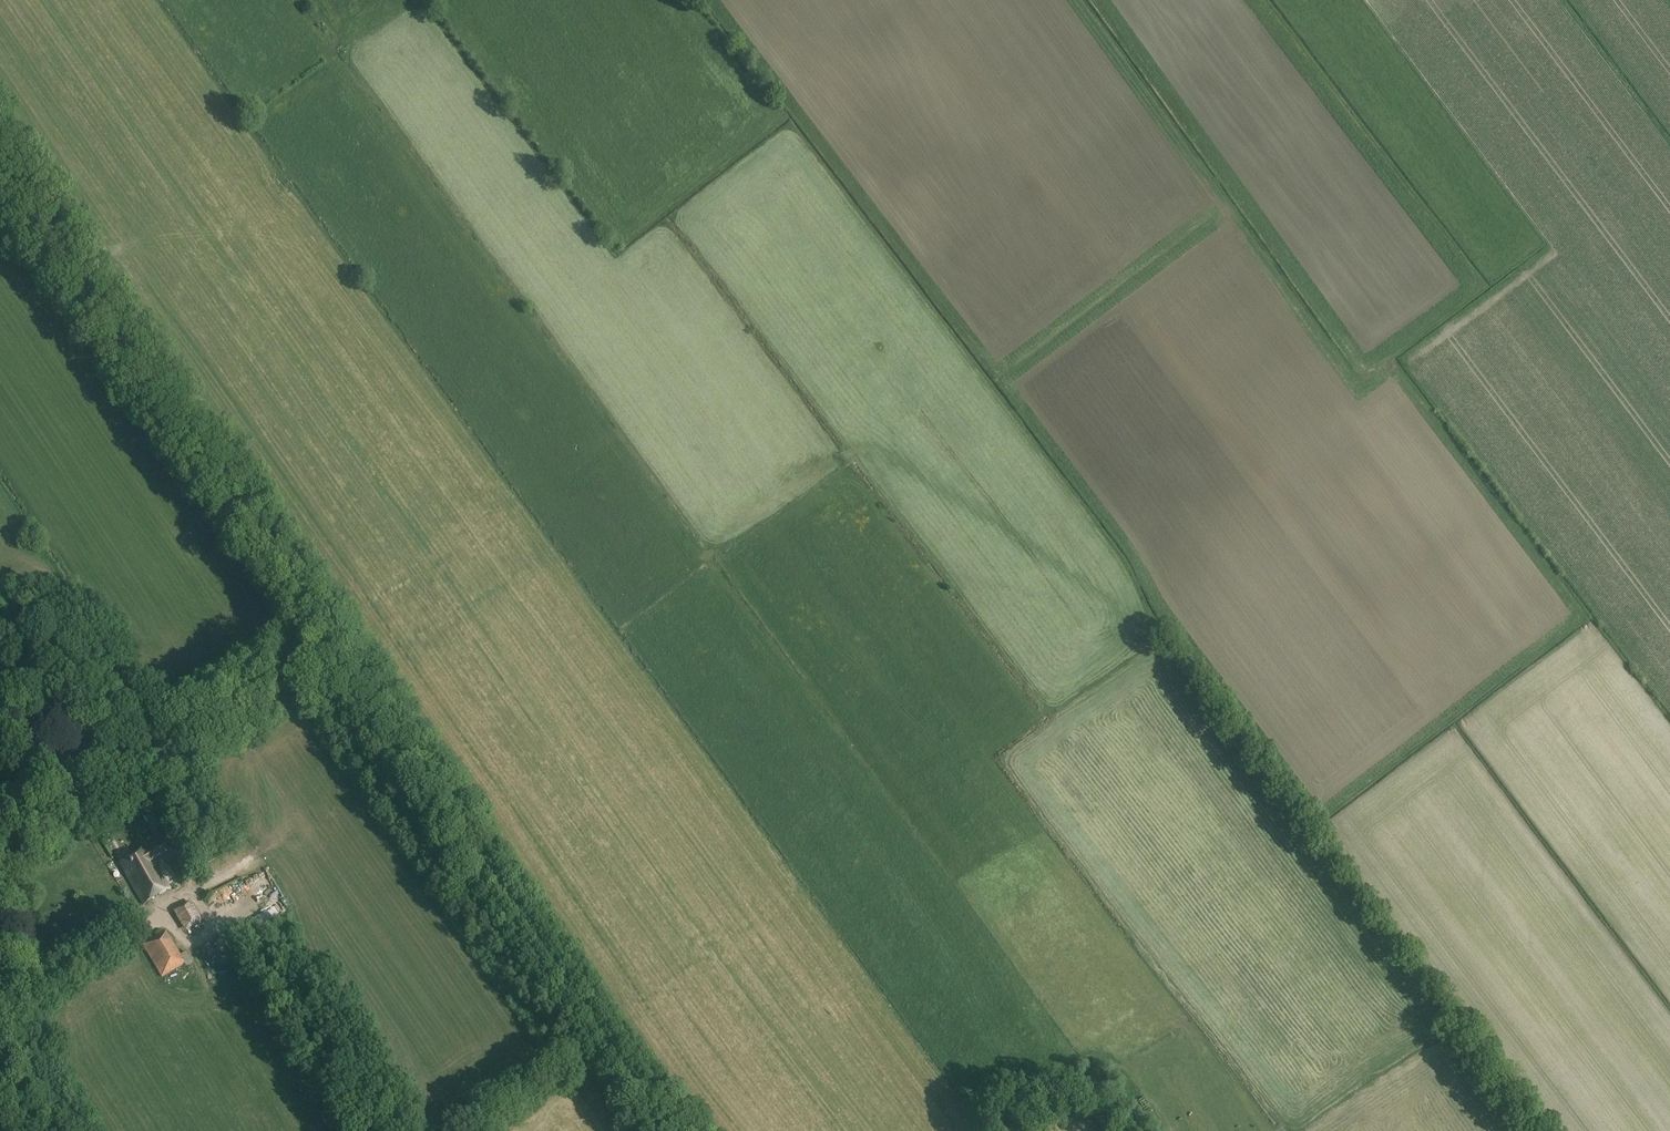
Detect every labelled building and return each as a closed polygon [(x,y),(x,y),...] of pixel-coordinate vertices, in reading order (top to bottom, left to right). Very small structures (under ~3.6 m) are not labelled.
[(143,834),(147,840),(153,837),(149,830),(143,834)] [(144,903),(170,888),(155,863),(173,852),(164,837),(120,863),(144,903)] [(250,909),(259,909),(260,899),(250,898),(250,909)] [(175,911),(185,933),(202,925),(192,903),(175,911)] [(185,963),(180,956),(165,931),(142,945),(162,978),(185,963)]
